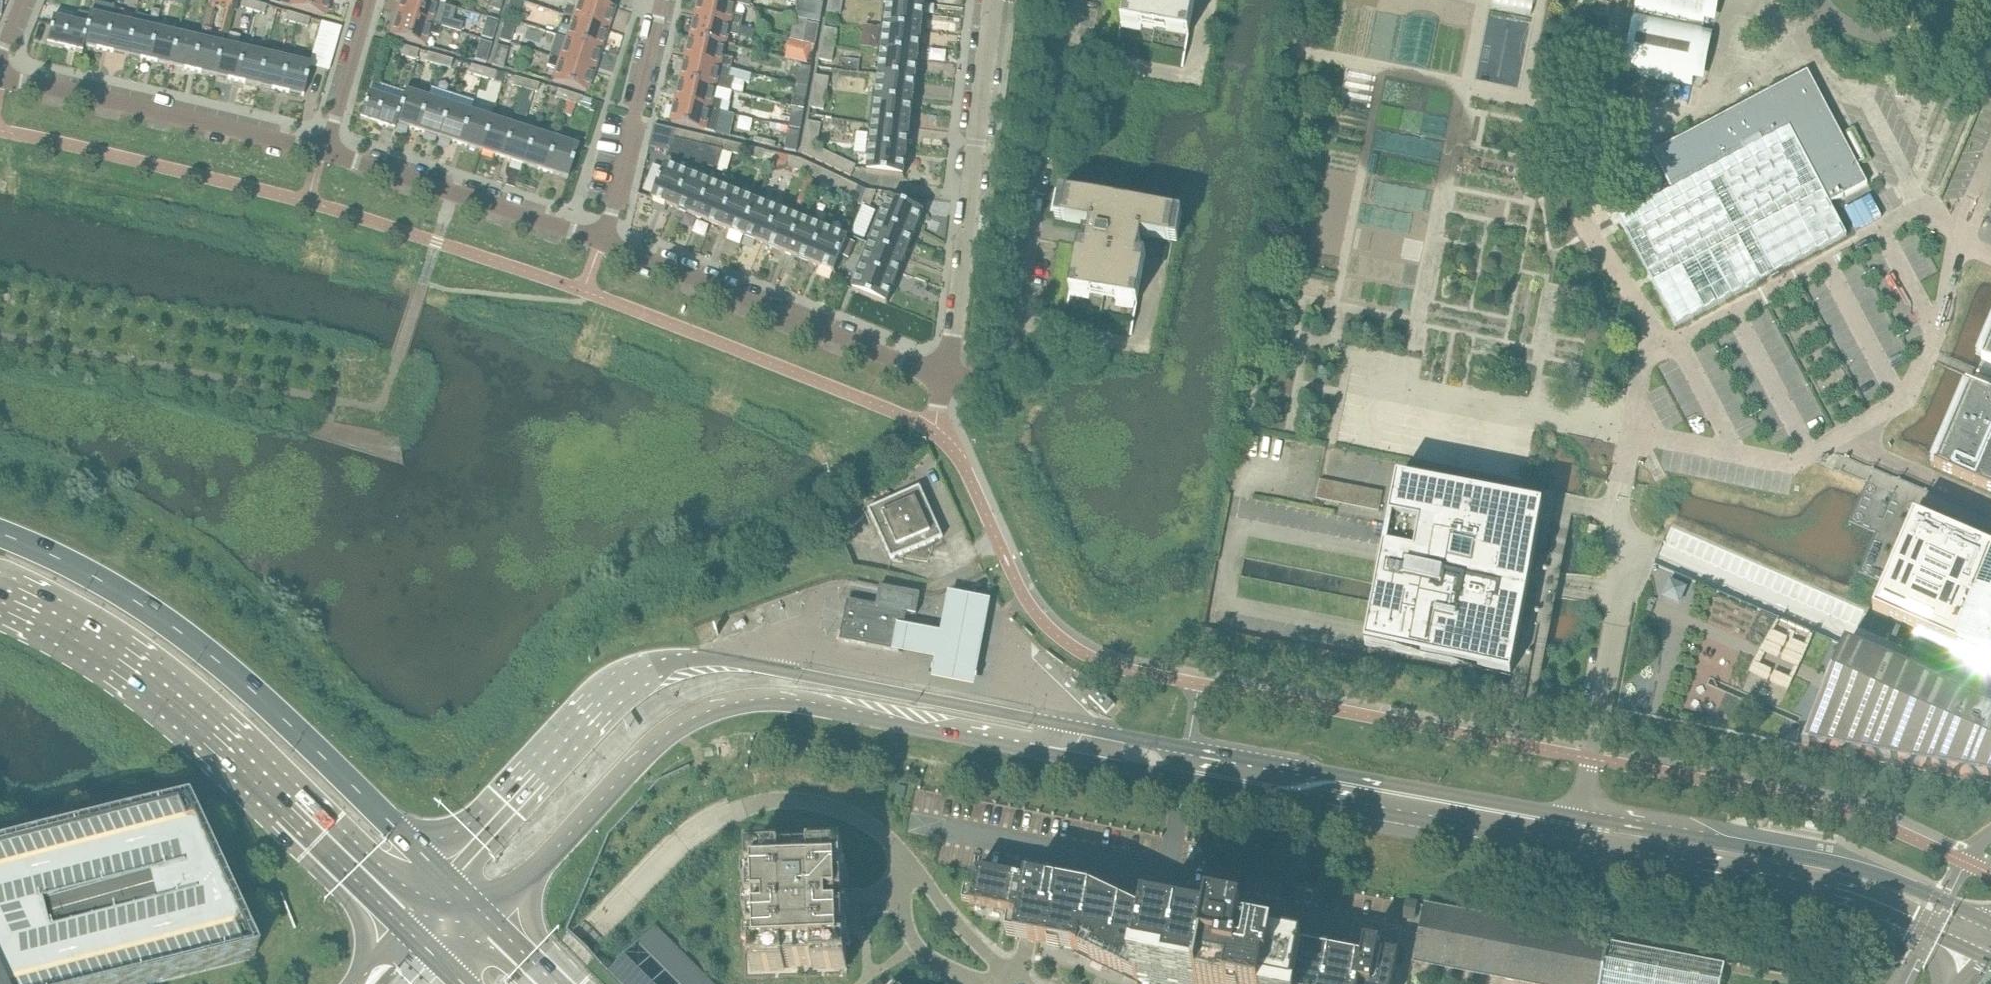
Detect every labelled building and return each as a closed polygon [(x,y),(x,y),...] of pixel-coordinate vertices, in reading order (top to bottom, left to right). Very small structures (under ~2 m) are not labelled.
[(256,2),(249,0),(245,0),(242,7),(254,11),(256,2)] [(281,3),(324,16),(328,0),(281,0),(281,3)] [(398,14),(441,26),(461,32),(463,22),(453,19),(456,8),(447,6),(437,2),(428,0),(401,0),(398,14)] [(500,10),(503,1),(502,0),(491,0),(489,7),(500,10)] [(522,1),(519,0),(510,0),(505,17),(516,20),(522,1)] [(606,29),(613,7),(592,0),(579,0),(577,9),(566,5),(563,15),(606,29)] [(697,16),(740,26),(742,16),(732,14),(735,3),(723,0),(700,0),(697,16)] [(822,2),(815,0),(801,0),(797,18),(819,23),(822,2)] [(1098,34),(1186,50),(1187,51),(1190,36),(1196,0),(1105,0),(1098,34)] [(1536,12),(1537,0),(1494,0),(1493,8),(1536,12)] [(1708,0),(1636,0),(1622,71),(1692,84),(1708,0)] [(829,1),(827,11),(840,14),(842,3),(829,1)] [(265,14),(267,5),(256,2),(254,11),(265,14)] [(889,2),(886,26),(920,31),(923,7),(889,2)] [(112,19),(105,49),(127,55),(134,24),(120,21),(122,11),(115,9),(112,19)] [(299,14),(288,11),(286,20),(297,23),(299,14)] [(88,26),(83,44),(105,49),(112,19),(91,14),(88,26)] [(134,24),(127,55),(149,60),(157,29),(159,19),(137,14),(134,24)] [(299,14),(297,23),(308,26),(310,18),(299,14)] [(398,14),(391,35),(424,45),(428,33),(438,36),(441,26),(398,14)] [(600,49),(606,29),(563,15),(560,24),(570,27),(567,38),(600,49)] [(697,16),(691,37),(725,45),(727,34),(737,36),(740,26),(697,16)] [(493,39),(498,20),(486,17),(481,36),(493,39)] [(53,18),(47,43),(82,50),(83,44),(88,26),(53,18)] [(310,65),(329,70),(342,27),(320,20),(310,65)] [(504,20),(499,39),(510,42),(516,23),(504,20)] [(816,44),(819,24),(807,22),(804,42),(816,44)] [(864,25),(861,46),(877,48),(880,27),(864,25)] [(886,26),(883,50),(917,55),(920,31),(886,26)] [(824,27),(822,38),(835,40),(837,30),(824,27)] [(157,29),(149,60),(171,65),(178,34),(157,29)] [(201,39),(193,70),(215,75),(223,45),(222,44),(224,36),(220,35),(212,33),(203,31),(201,39)] [(178,34),(171,65),(193,70),(201,39),(178,34)] [(691,37),(686,58),(730,68),(732,58),(722,56),(725,45),(691,37)] [(550,56),(593,70),(600,49),(567,38),(563,50),(553,46),(550,56)] [(822,38),(820,49),(833,51),(835,40),(822,38)] [(492,43),(480,40),(475,59),(486,62),(492,43)] [(804,42),(802,52),(814,54),(816,44),(804,42)] [(223,45),(215,75),(237,80),(244,50),(223,45)] [(509,48),(497,45),(492,64),(503,67),(509,48)] [(401,55),(416,59),(418,50),(404,46),(401,55)] [(833,51),(820,49),(818,59),(831,61),(833,51)] [(244,50),(237,80),(259,85),(267,55),(244,50)] [(883,50),(880,74),(915,79),(917,55),(883,50)] [(426,61),(438,64),(440,56),(428,52),(426,61)] [(267,55),(259,85),(281,90),(288,60),(267,55)] [(452,59),(440,56),(438,64),(450,67),(452,59)] [(586,91),(593,70),(550,56),(547,65),(557,68),(553,81),(586,91)] [(686,58),(681,79),(715,87),(725,89),(729,90),(732,79),(727,78),(728,77),(730,68),(686,58)] [(288,60),(281,90),(303,95),(310,65),(288,60)] [(469,73),(481,76),(483,68),(471,64),(469,73)] [(808,86),(812,67),(800,65),(796,84),(808,86)] [(496,71),(483,68),(481,76),(493,80),(496,71)] [(1867,183),(1807,70),(1652,152),(1672,190),(1616,220),(1673,327),(1846,235),(1830,203),(1867,183)] [(880,74),(877,98),(912,103),(915,79),(880,74)] [(815,75),(814,86),(827,88),(829,77),(815,75)] [(512,85),(524,88),(527,80),(514,76),(512,85)] [(681,79),(676,100),(720,110),(722,100),(712,98),(715,87),(681,79)] [(539,83),(527,80),(524,88),(536,92),(539,83)] [(795,95),(792,107),(804,109),(806,97),(808,87),(796,85),(795,95)] [(814,86),(812,96),(825,99),(827,88),(814,86)] [(555,97),(567,101),(570,92),(558,89),(555,97)] [(396,122),(417,129),(427,98),(406,92),(402,104),(394,128),(396,122)] [(582,96),(570,92),(567,101),(579,104),(582,96)] [(360,118),(394,128),(402,104),(368,93),(360,118)] [(825,99),(812,96),(810,107),(823,109),(825,99)] [(427,98),(417,129),(439,136),(449,105),(427,98)] [(877,103),(874,123),(909,127),(911,107),(912,103),(877,98),(877,103)] [(676,100),(671,122),(714,132),(720,110),(676,100)] [(439,136),(460,143),(470,112),(449,105),(439,136)] [(804,109),(792,107),(789,127),(801,129),(804,109)] [(470,112),(460,143),(481,150),(491,119),(470,112)] [(481,150),(502,157),(512,126),(491,119),(481,150)] [(820,123),(807,121),(804,140),(817,141),(820,123)] [(874,123),(871,147),(906,151),(909,127),(874,123)] [(669,156),(695,162),(702,145),(704,136),(654,124),(649,146),(670,151),(669,156)] [(533,133),(512,126),(502,157),(524,164),(533,133)] [(788,129),(788,133),(785,149),(797,151),(800,131),(788,129)] [(524,164),(545,170),(555,140),(533,133),(524,164)] [(728,142),(704,136),(702,145),(725,151),(728,142)] [(577,147),(555,140),(545,170),(567,178),(577,147)] [(850,175),(853,169),(856,163),(817,145),(817,141),(804,140),(801,153),(850,175)] [(725,151),(749,157),(751,147),(728,142),(725,151)] [(764,150),(751,147),(749,157),(761,160),(764,150)] [(871,147),(868,171),(903,175),(906,151),(871,147)] [(796,170),(800,159),(788,156),(785,167),(796,170)] [(822,169),(800,159),(796,170),(818,180),(822,169)] [(1643,201),(1646,200),(1649,199),(1652,198),(1655,196),(1657,194),(1659,192),(1661,189),(1662,186),(1662,183),(1662,180),(1662,176),(1661,173),(1659,171),(1657,168),(1655,166),(1652,164),(1649,163),(1646,162),(1643,162),(1639,162),(1636,163),(1633,164),(1630,166),(1628,169),(1626,171),(1625,175),(1624,178),(1624,181),(1624,184),(1625,188),(1626,191),(1628,194),(1630,196),(1633,198),(1636,199),(1639,200),(1643,201)] [(653,199),(676,208),(689,176),(666,167),(653,199)] [(840,190),(844,179),(822,169),(818,180),(840,190)] [(676,208),(699,217),(712,185),(689,176),(676,208)] [(844,179),(840,190),(852,196),(857,185),(844,179)] [(734,194),(712,185),(699,217),(721,226),(734,194)] [(876,191),(867,190),(861,204),(869,207),(876,191)] [(1059,239),(1046,302),(1133,319),(1134,319),(1137,303),(1145,266),(1147,256),(1138,255),(1142,235),(1169,240),(1171,241),(1177,242),(1182,215),(1177,214),(1091,198),(1066,193),(1060,192),(1060,194),(1055,219),(1061,220),(1080,223),(1082,224),(1090,226),(1087,245),(1079,243),(1059,239)] [(756,203),(734,194),(721,226),(743,235),(756,203)] [(890,198),(881,221),(913,234),(923,211),(890,198)] [(1858,225),(1878,217),(1875,208),(1870,210),(1865,199),(1850,206),(1858,225)] [(779,212),(756,203),(743,235),(766,244),(779,212)] [(801,221),(779,212),(766,244),(788,253),(801,221)] [(824,230),(801,221),(788,253),(811,262),(824,230)] [(904,257),(913,234),(881,221),(872,244),(904,257)] [(841,255),(847,239),(824,230),(811,262),(834,272),(841,255)] [(855,243),(847,239),(841,255),(848,258),(855,243)] [(872,244),(863,267),(895,280),(904,257),(872,244)] [(886,303),(895,280),(863,267),(854,290),(886,303)] [(1982,361),(1990,365),(1990,338),(1982,361)] [(1970,386),(1936,466),(1934,465),(1934,466),(1990,491),(1990,395),(1970,386)] [(1382,506),(1384,487),(1322,480),(1320,500),(1382,506)] [(1374,601),(1365,647),(1511,675),(1532,565),(1535,550),(1543,509),(1437,488),(1397,481),(1389,524),(1378,582),(1374,601)] [(891,560),(943,537),(920,486),(868,509),(891,560)] [(1990,663),(1990,551),(1914,518),(1872,613),(1920,633),(1956,648),(1957,647),(1990,662),(1990,663)] [(1990,663),(1990,662),(1957,647),(1956,648),(1920,633),(1903,672),(1845,647),(1653,565),(1638,601),(1617,709),(1637,713),(1802,745),(1802,746),(1990,782),(1990,663)] [(899,652),(904,625),(907,612),(916,614),(920,593),(880,586),(879,589),(876,605),(848,600),(840,640),(899,652)] [(1089,696),(1106,713),(1115,704),(1098,688),(1089,696)] [(254,957),(184,803),(0,851),(0,983),(147,983),(254,957)] [(781,852),(748,853),(748,858),(749,876),(749,877),(755,876),(756,889),(749,889),(749,890),(750,907),(757,907),(757,920),(750,920),(750,921),(751,937),(751,938),(757,938),(758,950),(751,951),(752,969),(752,974),(786,972),(785,968),(813,967),(813,972),(847,971),(847,966),(847,948),(847,947),(840,948),(839,935),(846,935),(846,934),(846,917),(845,903),(844,887),(844,886),(838,886),(837,874),(844,873),(843,855),(843,850),(810,851),(810,856),(782,857),(781,852)] [(969,904),(969,907),(983,919),(1018,925),(1015,939),(1037,943),(1035,955),(1034,960),(1039,961),(1084,970),(1096,976),(1103,979),(1113,983),(1392,983),(1396,962),(1398,951),(1397,951),(1365,945),(1363,954),(1361,961),(1357,961),(1247,940),(1242,939),(1243,931),(1244,927),(1210,921),(1210,924),(1208,932),(1203,931),(1162,923),(1148,921),(1148,920),(1090,893),(975,870),(975,871),(971,891),(969,904)] [(1413,919),(1414,915),(1416,903),(1406,901),(1403,918),(1413,919)] [(1415,962),(1530,983),(1720,983),(1725,962),(1608,940),(1425,905),(1425,906),(1423,918),(1419,937),(1415,962)]
